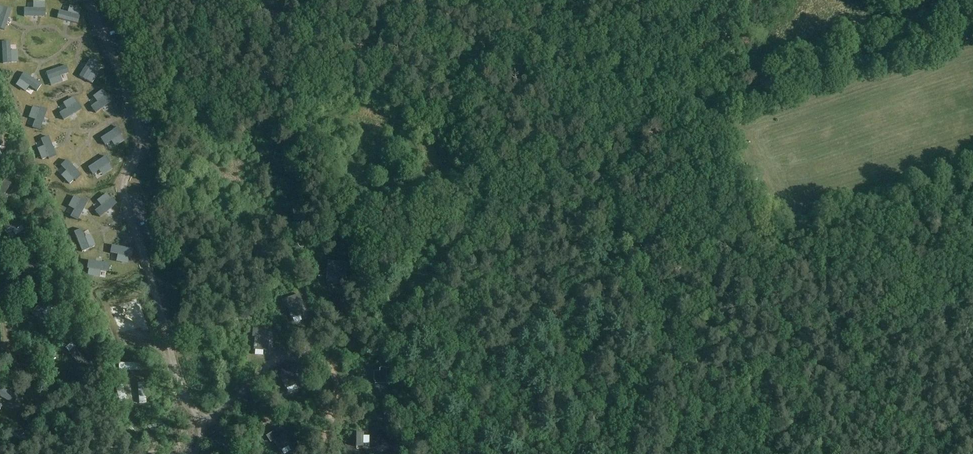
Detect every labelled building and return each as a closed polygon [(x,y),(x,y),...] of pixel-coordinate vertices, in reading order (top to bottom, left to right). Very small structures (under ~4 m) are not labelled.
[(328,262),(327,274),(328,275),(328,277),(346,280),(348,264),(328,262)] [(49,296),(52,299),(57,293),(54,290),(49,296)] [(288,307),(291,319),(305,315),(302,305),(304,304),(300,295),(282,301),(285,308),(288,307)] [(271,341),(272,331),(253,329),(252,337),(255,337),(254,349),(268,350),(269,341),(271,341)] [(297,384),(294,375),(297,374),(293,364),(276,371),(278,379),(282,377),(286,390),(297,384)] [(375,371),(375,384),(387,384),(387,368),(380,368),(380,371),(375,371)] [(124,375),(124,393),(137,393),(137,376),(139,376),(140,371),(131,370),(131,375),(124,375)] [(274,441),(280,451),(291,445),(286,437),(280,428),(267,436),(271,443),(274,441)] [(357,446),(370,448),(370,432),(362,431),(362,434),(357,433),(357,446)] [(216,452),(217,452),(218,453),(219,453),(229,450),(222,434),(211,439),(216,452)]
